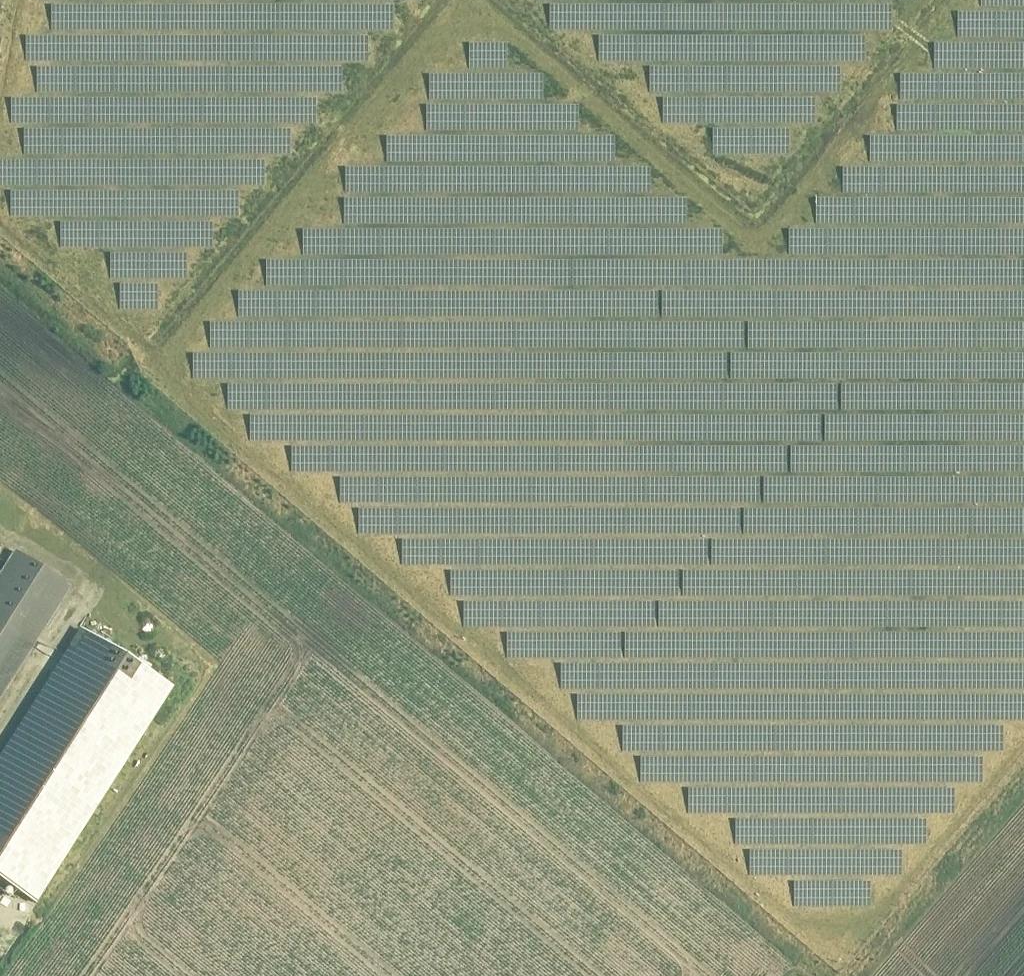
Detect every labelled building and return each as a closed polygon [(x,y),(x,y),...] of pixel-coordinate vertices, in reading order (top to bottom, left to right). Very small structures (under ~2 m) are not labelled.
[(147,469),(92,434),(0,579),(0,700),(147,469)] [(148,526),(0,760),(0,881),(37,904),(240,584),(148,526)]
